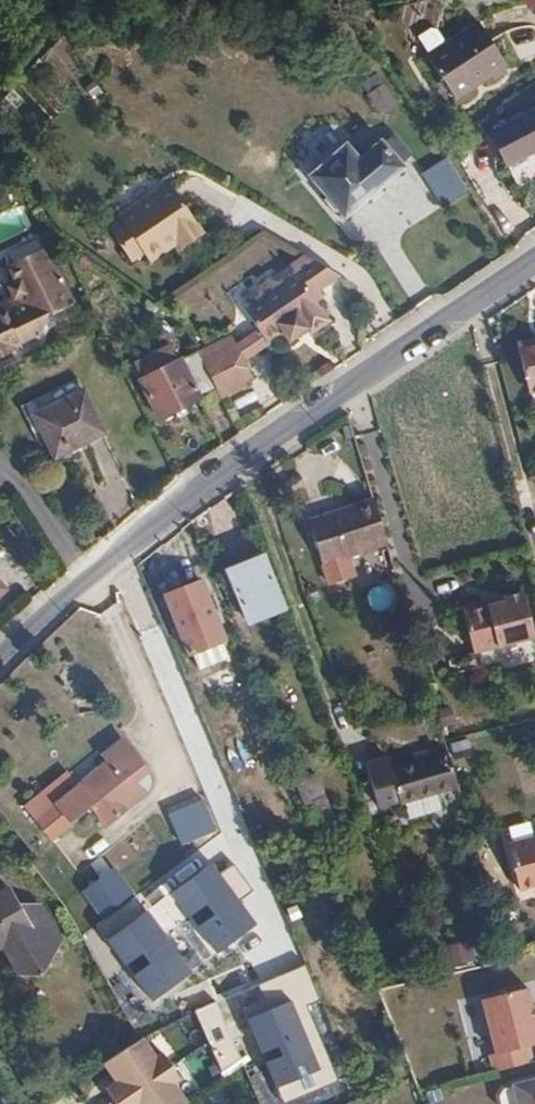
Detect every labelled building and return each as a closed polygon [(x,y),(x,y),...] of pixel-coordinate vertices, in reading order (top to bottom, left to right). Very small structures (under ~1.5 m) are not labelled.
[(480,22),(427,55),(456,98),(507,64),(480,22)] [(362,92),(376,114),(393,102),(379,81),(362,92)] [(489,131),(506,163),(534,149),(534,109),(489,131)] [(345,143),(308,175),(324,194),(317,200),(333,221),(401,165),(379,140),(357,158),(345,143)] [(438,206),(465,190),(444,156),(417,171),(438,206)] [(166,180),(115,211),(119,216),(105,226),(125,256),(139,248),(142,252),(174,232),(177,237),(196,225),(166,180)] [(11,274),(18,288),(7,293),(13,306),(14,308),(21,305),(25,314),(23,320),(15,324),(12,318),(0,324),(0,367),(25,355),(23,351),(37,345),(42,347),(51,324),(77,311),(50,255),(11,274)] [(323,299),(342,278),(308,258),(297,271),(301,278),(283,288),(275,280),(261,287),(263,298),(246,307),(258,332),(266,346),(282,338),(287,348),(306,338),(309,344),(331,333),(321,312),(327,309),(323,299)] [(12,318),(15,324),(23,320),(25,314),(21,305),(14,308),(13,306),(0,312),(0,324),(12,318)] [(239,360),(266,346),(258,332),(232,345),(239,360)] [(198,349),(220,395),(241,384),(240,381),(247,378),(239,360),(232,345),(227,335),(198,349)] [(534,389),(534,337),(514,343),(526,391),(534,389)] [(218,396),(220,395),(198,349),(140,378),(158,416),(214,388),(218,396)] [(82,389),(33,413),(54,456),(103,432),(82,389)] [(388,546),(373,498),(356,503),(359,511),(310,527),(323,566),(388,546)] [(359,511),(356,503),(308,519),(310,527),(359,511)] [(268,561),(232,573),(249,622),(285,609),(268,561)] [(199,578),(164,593),(189,652),(194,650),(219,639),(223,637),(199,578)] [(477,595),(465,599),(460,608),(470,648),(530,631),(519,585),(496,591),(498,596),(481,600),(477,595)] [(219,639),(194,650),(200,665),(225,654),(219,639)] [(209,694),(233,685),(227,669),(203,678),(209,694)] [(106,761),(34,819),(49,836),(90,806),(104,824),(142,793),(130,778),(144,767),(120,738),(100,754),(106,761)] [(440,789),(460,782),(458,772),(450,751),(433,757),(430,748),(414,755),(417,762),(397,770),(393,759),(371,767),(387,809),(408,801),(440,789)] [(314,771),(293,778),(310,821),(331,813),(314,771)] [(440,789),(408,801),(415,819),(447,807),(440,789)] [(216,831),(202,798),(168,813),(182,845),(216,831)] [(505,845),(518,889),(534,884),(534,836),(505,845)] [(220,875),(210,863),(104,939),(153,1000),(256,925),(239,899),(253,891),(234,865),(220,875)] [(135,895),(113,868),(81,892),(103,919),(135,895)] [(2,943),(20,973),(43,974),(62,942),(39,903),(28,910),(24,902),(15,901),(7,887),(0,891),(0,944),(2,943)] [(467,942),(444,942),(445,964),(468,963),(467,942)] [(319,999),(305,966),(195,1010),(221,1072),(258,1048),(283,1103),(338,1081),(306,1005),(319,999)] [(489,1054),(493,1071),(532,1062),(528,1046),(534,1045),(534,1020),(527,988),(482,999),(495,1053),(489,1054)] [(140,1032),(101,1060),(113,1077),(104,1083),(119,1103),(184,1103),(187,1102),(174,1083),(180,1079),(160,1051),(155,1054),(140,1032)] [(511,1085),(512,1087),(504,1089),(499,1095),(501,1103),(534,1103),(534,1079),(511,1085)]
